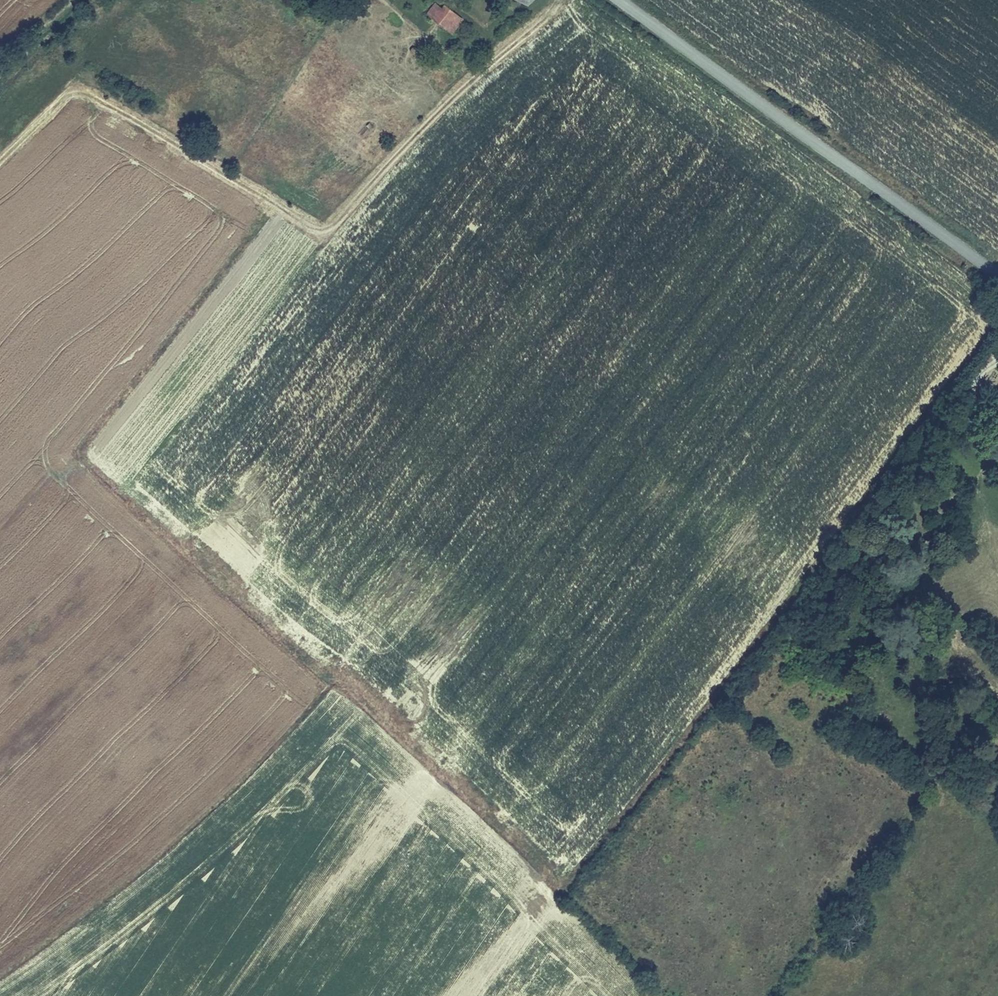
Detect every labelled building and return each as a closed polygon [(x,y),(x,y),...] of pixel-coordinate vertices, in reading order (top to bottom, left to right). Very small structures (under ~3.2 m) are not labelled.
[(446,5),(441,0),(440,0),(428,14),(453,32),(461,22),(454,15),(452,17),(443,9),(446,5)] [(458,9),(449,2),(443,9),(452,17),(458,9)]
